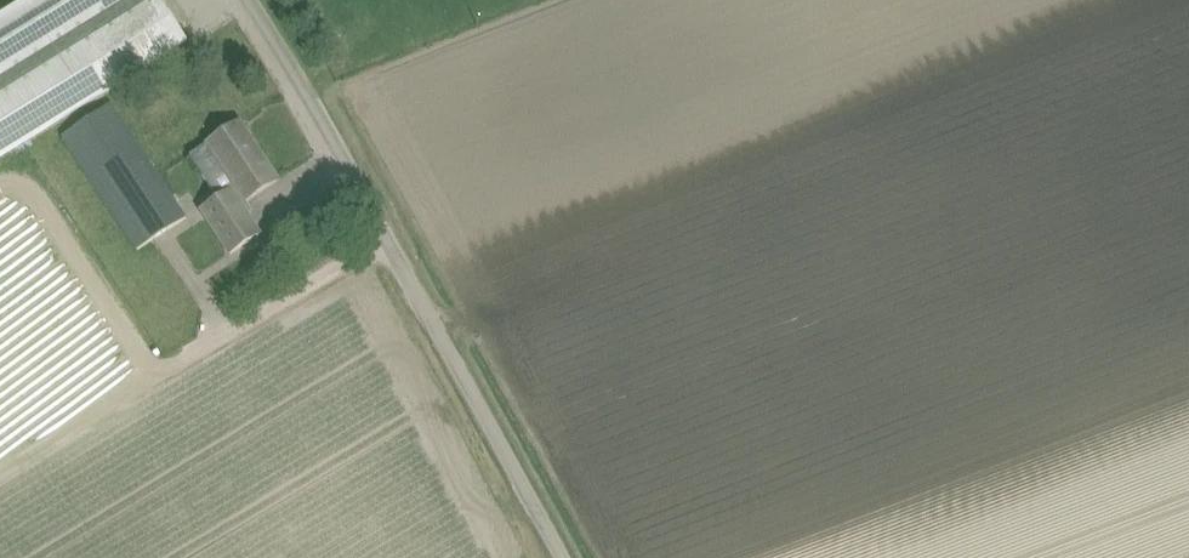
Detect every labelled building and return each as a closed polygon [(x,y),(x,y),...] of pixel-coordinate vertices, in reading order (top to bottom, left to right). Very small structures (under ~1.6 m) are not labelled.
[(188,43),(161,0),(24,0),(0,14),(0,158),(188,43)] [(63,136),(138,249),(186,217),(111,104),(63,136)] [(207,144),(235,186),(198,210),(228,256),(262,233),(250,214),(253,212),(246,201),(278,180),(240,122),(207,144)]
